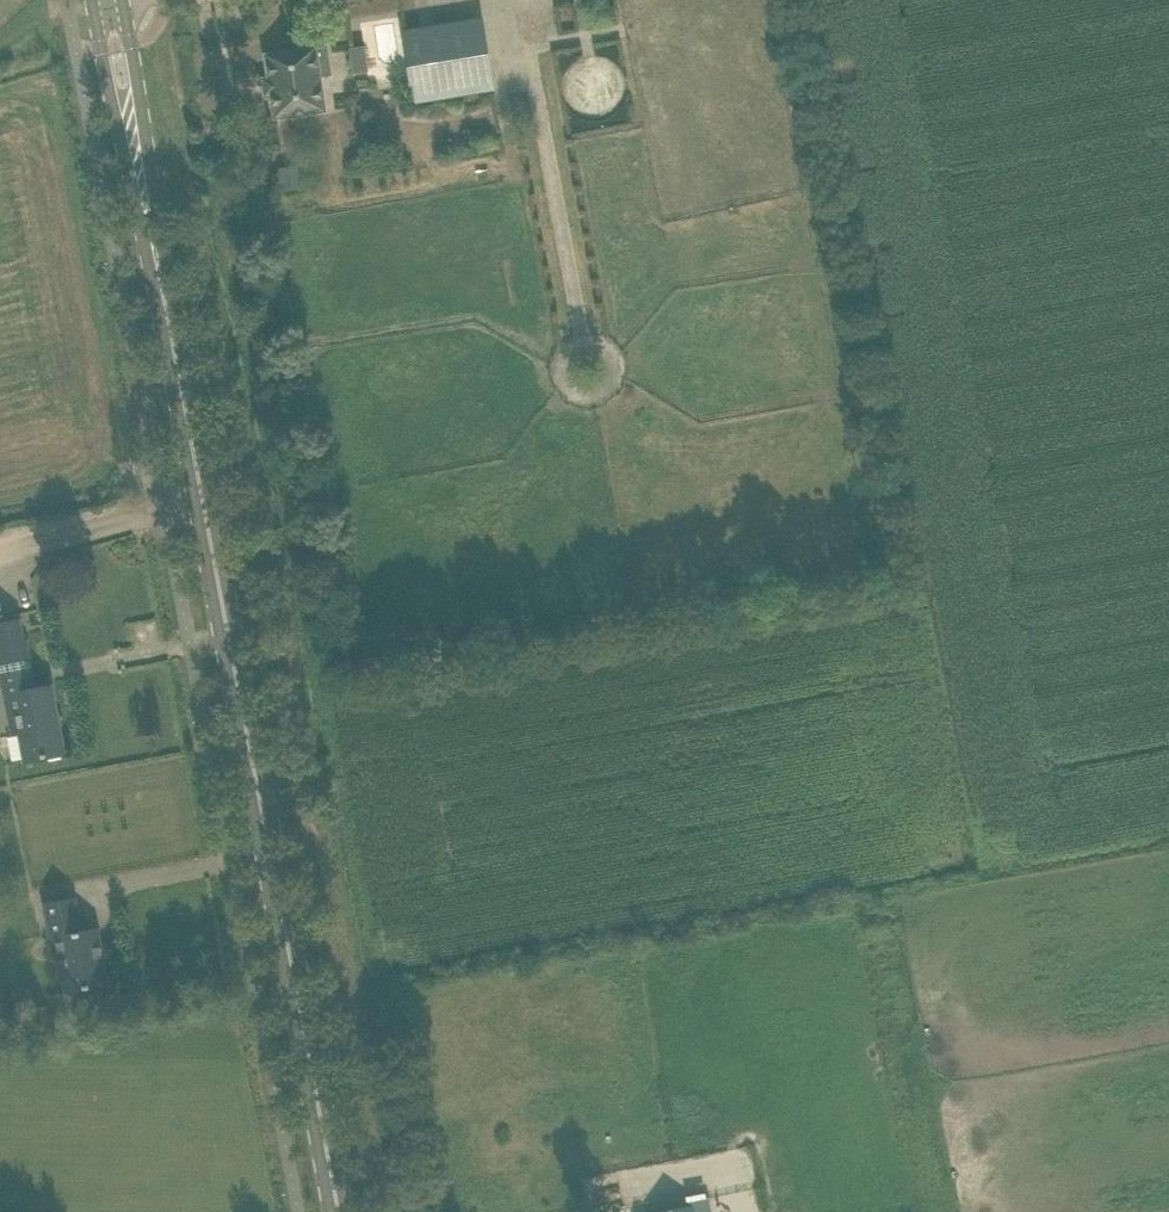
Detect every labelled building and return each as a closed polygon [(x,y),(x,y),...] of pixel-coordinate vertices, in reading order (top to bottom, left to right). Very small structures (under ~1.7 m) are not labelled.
[(493,89),(481,20),(404,32),(415,102),(493,89)] [(352,74),(368,71),(364,46),(349,48),(352,74)] [(324,110),(315,48),(266,56),(276,117),(324,110)] [(568,116),(619,116),(618,58),(568,58),(568,116)] [(272,188),(301,187),(300,166),(272,168),(272,188)] [(25,761),(64,754),(51,686),(36,689),(22,621),(19,621),(15,601),(0,604),(0,666),(13,733),(20,731),(25,761)] [(82,932),(75,897),(43,904),(50,938),(54,937),(65,993),(109,985),(98,929),(82,932)] [(712,1197),(689,1200),(690,1206),(659,1211),(715,1211),(712,1197)]
